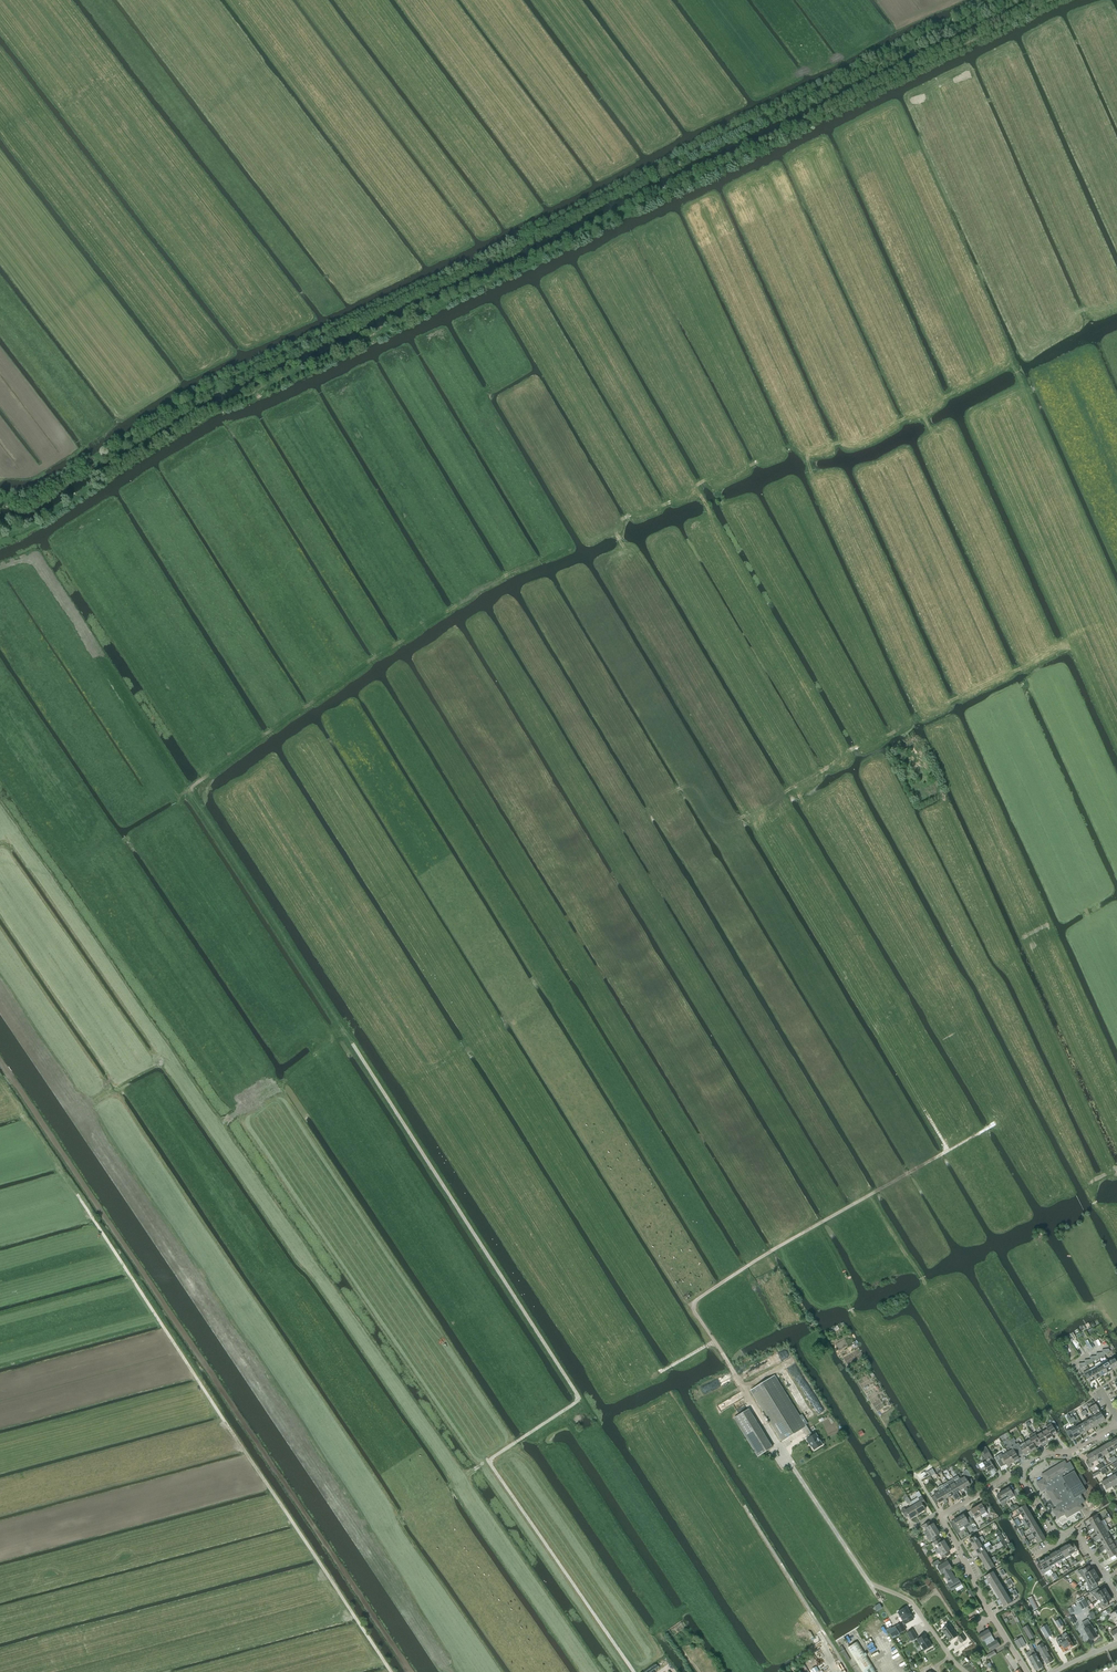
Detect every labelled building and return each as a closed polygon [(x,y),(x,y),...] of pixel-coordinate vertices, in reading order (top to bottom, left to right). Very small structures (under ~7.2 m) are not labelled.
[(1108,1361),(1112,1369),(1116,1366),(1116,1360),(1115,1357),(1114,1358),(1108,1361)] [(1101,1363),(1106,1372),(1112,1369),(1108,1361),(1107,1359),(1101,1363)] [(1106,1372),(1101,1363),(1095,1366),(1100,1376),(1106,1372)] [(1100,1376),(1095,1366),(1089,1370),(1095,1379),(1100,1376)] [(1095,1379),(1089,1370),(1089,1369),(1082,1373),(1088,1383),(1095,1379)] [(804,1425),(776,1380),(774,1376),(751,1390),(783,1441),(802,1429),(808,1438),(806,1439),(809,1444),(810,1443),(814,1450),(822,1444),(816,1434),(812,1435),(806,1425),(804,1425)] [(1093,1416),(1098,1424),(1105,1420),(1095,1404),(1088,1408),(1093,1415),(1093,1416)] [(772,1447),(749,1409),(734,1418),(758,1456),(772,1447)] [(1092,1427),(1098,1424),(1093,1416),(1093,1415),(1090,1417),(1091,1418),(1088,1420),(1092,1427)] [(1082,1423),(1086,1431),(1092,1427),(1088,1420),(1087,1418),(1084,1420),(1085,1421),(1082,1423)] [(1042,1431),(1048,1441),(1053,1438),(1052,1436),(1057,1433),(1051,1423),(1045,1426),(1047,1428),(1042,1431)] [(1076,1427),(1080,1434),(1086,1431),(1082,1423),(1076,1427)] [(1065,1431),(1070,1439),(1073,1437),(1074,1438),(1080,1434),(1076,1427),(1075,1425),(1065,1431)] [(1032,1434),(1038,1444),(1040,1443),(1042,1445),(1048,1441),(1042,1431),(1036,1434),(1035,1432),(1032,1434)] [(1038,1444),(1032,1434),(1028,1437),(1029,1439),(1024,1442),(1030,1452),(1036,1448),(1035,1446),(1038,1444)] [(1114,1449),(1110,1441),(1104,1445),(1108,1453),(1114,1449)] [(1015,1445),(1021,1455),(1023,1453),(1024,1455),(1030,1452),(1024,1442),(1019,1445),(1018,1443),(1015,1445)] [(1021,1455),(1015,1445),(1011,1447),(1012,1449),(1007,1452),(1013,1462),(1019,1459),(1018,1456),(1021,1455)] [(1098,1448),(1102,1456),(1108,1453),(1104,1445),(1098,1448)] [(987,1460),(983,1463),(990,1475),(997,1471),(989,1458),(992,1457),(986,1446),(981,1449),(984,1454),(983,1454),(987,1460)] [(1102,1456),(1098,1448),(1092,1452),(1097,1459),(1100,1457),(1102,1460),(1104,1458),(1102,1456)] [(1013,1462),(1007,1452),(1002,1455),(1001,1453),(994,1457),(1000,1467),(1006,1463),(1007,1466),(1013,1462)] [(1097,1459),(1092,1452),(1086,1456),(1088,1460),(1085,1462),(1089,1468),(1092,1466),(1090,1463),(1097,1459)] [(1036,1483),(1041,1490),(1046,1487),(1047,1490),(1046,1490),(1055,1505),(1056,1505),(1057,1507),(1052,1510),(1057,1518),(1064,1513),(1066,1517),(1079,1509),(1077,1506),(1084,1501),(1080,1494),(1086,1491),(1082,1486),(1086,1484),(1080,1473),(1076,1476),(1073,1471),(1074,1470),(1069,1461),(1065,1464),(1064,1461),(1056,1466),(1041,1475),(1044,1478),(1036,1483)] [(960,1478),(967,1490),(968,1489),(967,1487),(966,1486),(970,1484),(973,1482),(970,1476),(970,1474),(968,1470),(966,1469),(963,1471),(963,1472),(965,1475),(960,1478)] [(1112,1486),(1116,1483),(1116,1481),(1113,1475),(1107,1478),(1112,1486)] [(955,1481),(960,1490),(963,1488),(964,1489),(965,1491),(967,1490),(960,1478),(955,1481)] [(1112,1486),(1107,1478),(1101,1482),(1106,1489),(1112,1486)] [(949,1484),(958,1499),(960,1497),(957,1492),(960,1490),(955,1481),(949,1484)] [(944,1487),(950,1496),(952,1495),(955,1500),(958,1499),(949,1484),(944,1487)] [(937,1488),(939,1490),(946,1502),(948,1501),(947,1500),(946,1500),(946,1499),(950,1496),(944,1487),(943,1485),(937,1488)] [(1004,1490),(1009,1498),(1014,1496),(1015,1498),(1018,1496),(1014,1489),(1011,1491),(1009,1486),(1004,1490)] [(946,1502),(939,1490),(934,1494),(934,1495),(931,1497),(935,1503),(938,1502),(939,1503),(943,1500),(943,1501),(943,1502),(944,1503),(946,1502)] [(1009,1498),(1004,1490),(998,1493),(999,1495),(996,1497),(998,1499),(998,1500),(999,1502),(1000,1503),(1002,1506),(1005,1504),(1004,1503),(1005,1502),(1006,1501),(1005,1501),(1009,1498)] [(918,1513),(925,1509),(923,1506),(926,1504),(918,1491),(915,1493),(918,1497),(910,1501),(918,1513)] [(918,1513),(910,1501),(910,1502),(908,1497),(905,1499),(904,1499),(907,1503),(908,1503),(910,1506),(905,1509),(904,1508),(901,1510),(905,1516),(908,1515),(910,1518),(918,1513)] [(976,1506),(981,1514),(986,1511),(985,1509),(988,1507),(985,1502),(982,1503),(981,1503),(976,1506)] [(1020,1514),(1027,1509),(1024,1504),(1017,1508),(1020,1514)] [(981,1514),(976,1506),(970,1510),(971,1510),(968,1512),(971,1518),(974,1516),(975,1518),(981,1514)] [(1023,1519),(1030,1514),(1027,1509),(1020,1514),(1023,1519)] [(959,1517),(961,1520),(964,1525),(969,1523),(970,1525),(973,1523),(969,1516),(966,1518),(964,1514),(959,1517)] [(1030,1514),(1023,1519),(1026,1524),(1033,1519),(1030,1514)] [(1087,1530),(1101,1522),(1096,1514),(1088,1519),(1089,1521),(1088,1521),(1090,1525),(1086,1527),(1087,1530)] [(964,1525),(961,1520),(959,1517),(953,1520),(956,1524),(953,1526),(957,1533),(960,1531),(959,1528),(964,1525)] [(1029,1529),(1036,1524),(1033,1519),(1026,1524),(1029,1529)] [(926,1535),(937,1528),(933,1522),(931,1524),(929,1521),(923,1525),(925,1528),(926,1527),(928,1530),(924,1532),(926,1535)] [(1094,1532),(1103,1526),(1101,1522),(1087,1530),(1088,1531),(1092,1528),(1094,1532)] [(1036,1524),(1029,1529),(1032,1533),(1039,1529),(1036,1524)] [(1093,1540),(1106,1532),(1109,1530),(1106,1525),(1103,1526),(1094,1532),(1096,1535),(1092,1538),(1093,1540)] [(940,1533),(937,1528),(926,1535),(930,1541),(932,1540),(933,1541),(939,1538),(937,1535),(940,1533)] [(1034,1538),(1042,1533),(1039,1529),(1032,1533),(1034,1538)] [(1106,1532),(1093,1540),(1094,1541),(1098,1539),(1100,1542),(1109,1537),(1106,1532)] [(1042,1533),(1034,1538),(1037,1543),(1045,1538),(1042,1533)] [(972,1545),(983,1538),(982,1536),(977,1538),(976,1535),(969,1539),(972,1545)] [(1109,1537),(1100,1542),(1102,1545),(1098,1548),(1099,1550),(1112,1542),(1109,1537)] [(940,1539),(939,1538),(933,1542),(935,1545),(936,1544),(938,1547),(934,1549),(936,1552),(947,1545),(944,1539),(943,1539),(942,1538),(940,1539)] [(983,1538),(972,1545),(975,1550),(982,1545),(980,1542),(984,1540),(983,1538)] [(1106,1552),(1115,1547),(1116,1546),(1116,1542),(1116,1540),(1112,1542),(1099,1550),(1100,1552),(1104,1549),(1106,1552)] [(1064,1546),(1069,1555),(1074,1552),(1077,1550),(1072,1542),(1069,1543),(1064,1546)] [(950,1550),(947,1545),(936,1552),(937,1553),(938,1553),(940,1556),(941,1555),(943,1558),(949,1554),(948,1552),(950,1550)] [(982,1545),(975,1550),(978,1555),(989,1548),(988,1546),(984,1548),(982,1545)] [(1069,1555),(1064,1546),(1058,1549),(1064,1558),(1069,1555)] [(1106,1552),(1109,1558),(1114,1555),(1116,1558),(1116,1557),(1116,1550),(1115,1547),(1106,1552)] [(989,1548),(978,1555),(981,1560),(988,1556),(986,1553),(991,1550),(989,1548)] [(1053,1552),(1059,1561),(1064,1558),(1058,1549),(1053,1552)] [(1059,1561),(1053,1552),(1048,1555),(1053,1564),(1059,1561)] [(1048,1555),(1043,1558),(1048,1567),(1049,1566),(1051,1570),(1053,1568),(1051,1565),(1053,1564),(1048,1555)] [(988,1556),(981,1560),(984,1565),(995,1558),(994,1556),(990,1559),(988,1556)] [(995,1558),(984,1565),(987,1570),(994,1566),(992,1563),(997,1560),(995,1558)] [(1048,1567),(1043,1558),(1039,1560),(1040,1563),(1037,1565),(1042,1574),(1050,1570),(1051,1570),(1049,1566),(1048,1567)] [(957,1577),(955,1578),(950,1569),(951,1568),(947,1560),(937,1566),(942,1573),(943,1573),(948,1582),(947,1583),(952,1590),(962,1584),(957,1577)] [(1085,1581),(1094,1576),(1096,1575),(1095,1574),(1096,1572),(1095,1571),(1093,1570),(1093,1569),(1090,1571),(1089,1569),(1090,1569),(1088,1566),(1081,1570),(1081,1569),(1077,1572),(1085,1581)] [(986,1582),(996,1576),(993,1571),(985,1576),(987,1579),(984,1580),(986,1582)] [(1096,1575),(1094,1576),(1085,1581),(1089,1591),(1096,1587),(1094,1583),(1099,1580),(1099,1579),(1099,1578),(1098,1576),(1097,1575),(1096,1575)] [(996,1576),(986,1582),(987,1584),(989,1583),(991,1586),(999,1581),(996,1576)] [(999,1581),(991,1586),(994,1591),(1002,1586),(999,1581)] [(1002,1586),(994,1591),(997,1596),(1005,1591),(1002,1586)] [(1099,1599),(1098,1599),(1107,1594),(1107,1593),(1107,1592),(1106,1590),(1105,1589),(1104,1588),(1099,1591),(1097,1588),(1089,1592),(1097,1600),(1099,1599)] [(1005,1591),(997,1596),(999,1599),(997,1600),(998,1603),(1008,1596),(1005,1591)] [(1098,1599),(1099,1599),(1101,1602),(1098,1604),(1101,1610),(1108,1606),(1106,1602),(1111,1599),(1110,1598),(1110,1597),(1109,1595),(1108,1595),(1107,1594),(1098,1599)] [(1008,1596),(998,1603),(999,1605),(1002,1603),(1004,1606),(1012,1602),(1008,1596)] [(1032,1596),(1028,1598),(1034,1610),(1038,1608),(1032,1596)] [(1088,1606),(1084,1598),(1077,1602),(1082,1610),(1088,1606)] [(896,1626),(899,1633),(901,1632),(904,1630),(906,1629),(903,1625),(905,1624),(913,1619),(906,1607),(898,1612),(904,1622),(902,1623),(896,1626)] [(1090,1640),(1097,1636),(1094,1631),(1096,1630),(1095,1628),(1093,1629),(1087,1619),(1081,1622),(1085,1628),(1083,1629),(1090,1640)] [(950,1640),(957,1635),(949,1624),(942,1629),(950,1640)] [(1046,1624),(1041,1628),(1047,1638),(1052,1634),(1046,1624)] [(917,1637),(913,1629),(907,1633),(911,1641),(917,1637)] [(993,1641),(990,1636),(992,1634),(988,1629),(978,1635),(982,1640),(983,1641),(984,1640),(987,1645),(986,1645),(990,1651),(1000,1645),(996,1639),(993,1641)] [(1061,1638),(1068,1649),(1074,1646),(1068,1636),(1067,1636),(1066,1632),(1061,1635),(1063,1637),(1061,1638)] [(925,1634),(917,1639),(920,1645),(921,1645),(924,1650),(932,1645),(925,1634)] [(1018,1649),(1025,1645),(1021,1637),(1014,1641),(1018,1649)] [(1068,1649),(1061,1638),(1060,1637),(1059,1637),(1056,1639),(1056,1640),(1057,1642),(1056,1642),(1063,1652),(1065,1653),(1068,1651),(1068,1649)] [(877,1671),(858,1641),(847,1647),(863,1671),(876,1671),(877,1671)] [(1030,1662),(1038,1658),(1033,1649),(1034,1649),(1031,1643),(1027,1645),(1030,1651),(1026,1653),(1030,1662)] [(1046,1664),(1052,1660),(1042,1643),(1037,1646),(1042,1655),(1041,1655),(1046,1664)] [(1038,1658),(1030,1662),(1035,1670),(1042,1666),(1038,1658)]
